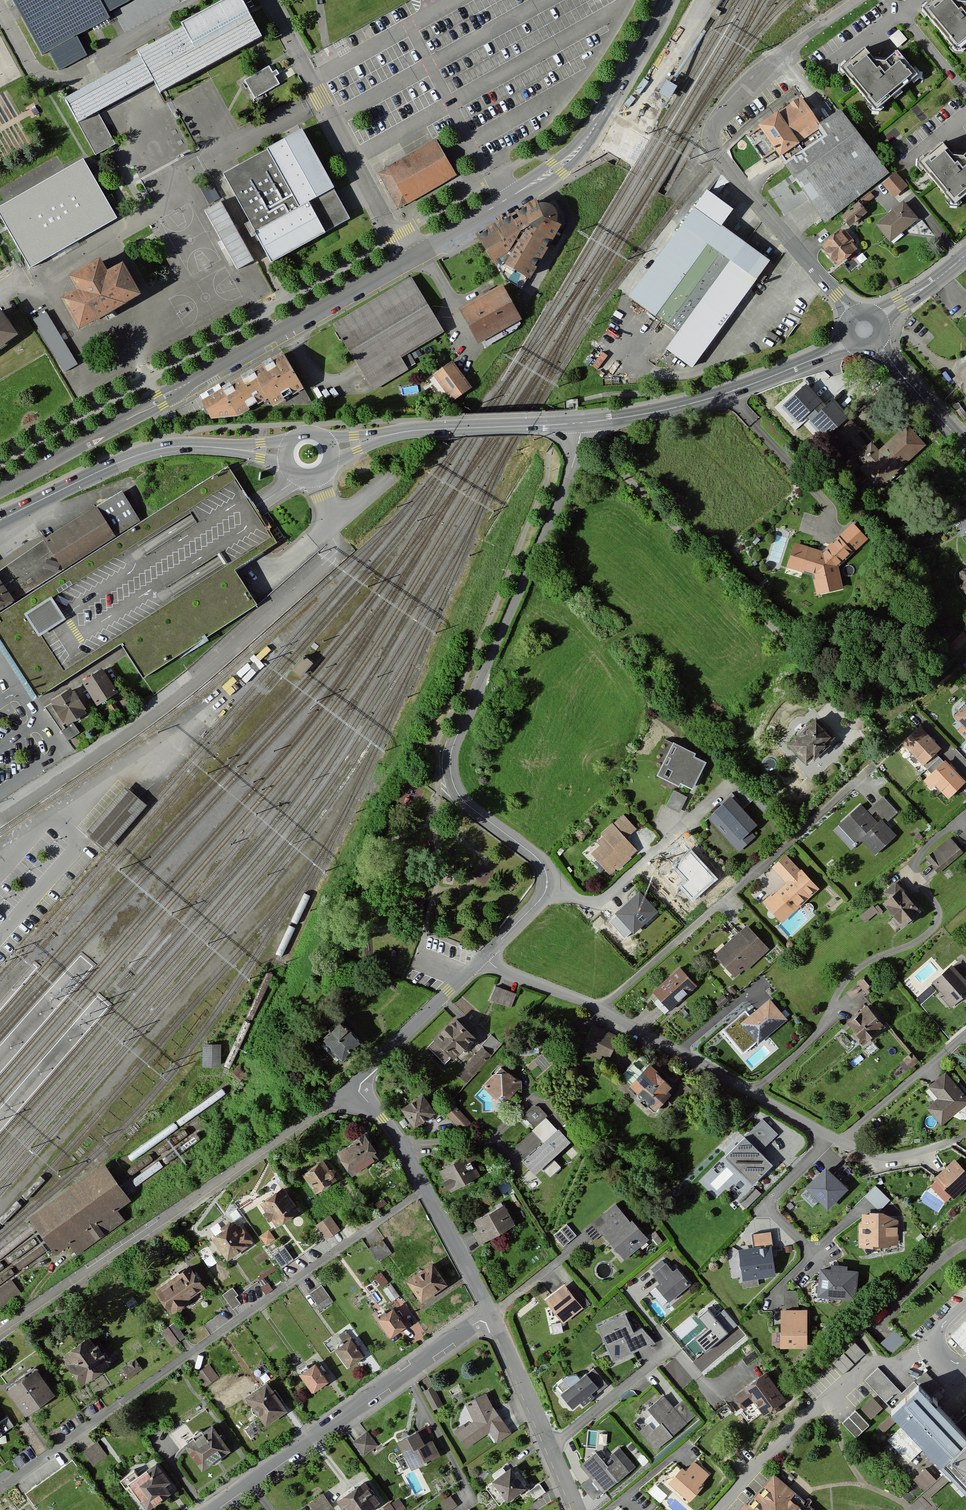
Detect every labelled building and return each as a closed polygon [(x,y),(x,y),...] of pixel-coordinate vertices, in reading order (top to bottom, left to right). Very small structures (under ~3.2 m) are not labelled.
[(45,56),(113,19),(111,14),(136,0),(13,0),(45,56)] [(239,0),(236,0),(139,52),(143,59),(67,99),(97,154),(109,148),(119,143),(102,112),(159,81),(165,94),(262,39),(239,0)] [(955,49),(965,40),(965,0),(925,0),(919,5),(955,49)] [(899,26),(890,35),(899,45),(908,36),(899,26)] [(835,64),(871,108),(914,74),(892,47),(880,59),(870,57),(859,44),(835,64)] [(282,82),(272,66),(247,81),(256,97),(282,82)] [(666,95),(673,83),(662,77),(656,90),(666,95)] [(801,100),(748,138),(764,161),(778,151),(825,216),(886,173),(843,113),(822,128),(801,100)] [(220,175),(269,261),(348,217),(300,129),(220,175)] [(950,204),(965,192),(965,149),(959,155),(949,153),(939,140),(914,160),(950,204)] [(437,142),(377,175),(388,195),(397,210),(456,178),(437,142)] [(0,206),(0,215),(28,266),(114,218),(82,161),(0,206)] [(906,185),(893,171),(860,199),(865,205),(883,188),(893,197),(906,185)] [(733,210),(699,185),(621,291),(680,335),(661,361),(672,369),(680,358),(692,367),(756,280),(762,284),(776,266),(721,226),(733,210)] [(201,207),(235,268),(252,259),(218,198),(201,207)] [(858,199),(839,214),(847,225),(867,210),(858,199)] [(902,200),(873,223),(890,243),(918,220),(902,200)] [(535,205),(476,243),(496,272),(503,269),(530,285),(561,231),(557,230),(558,224),(557,220),(554,214),(549,211),(543,209),(537,211),(535,205)] [(818,245),(835,265),(858,248),(839,227),(818,245)] [(99,267),(67,285),(73,296),(62,303),(78,332),(139,298),(122,268),(106,278),(99,267)] [(410,275),(331,321),(371,390),(409,367),(400,351),(440,328),(410,275)] [(498,282),(457,306),(477,340),(518,317),(498,282)] [(34,315),(60,371),(75,364),(49,308),(34,315)] [(1,312),(0,312),(0,346),(17,333),(1,312)] [(286,355),(208,403),(215,416),(245,413),(275,395),(278,401),(311,396),(286,355)] [(471,385),(451,360),(433,374),(453,400),(471,385)] [(965,394),(965,365),(950,378),(965,394)] [(822,402),(805,384),(782,406),(799,423),(822,402)] [(850,417),(833,400),(810,421),(826,439),(850,417)] [(908,424),(879,450),(871,441),(853,457),(879,487),(927,446),(908,424)] [(230,467),(0,614),(0,620),(2,623),(0,624),(0,641),(16,664),(19,668),(37,700),(124,645),(147,680),(257,601),(237,565),(261,549),(277,539),(262,514),(257,507),(251,498),(232,471),(230,467)] [(125,491),(0,568),(0,609),(143,520),(125,491)] [(867,539),(850,523),(819,552),(792,543),(785,568),(809,576),(813,597),(843,590),(838,567),(867,539)] [(964,572),(958,578),(962,582),(958,585),(965,595),(965,574),(964,572)] [(962,633),(949,646),(958,655),(965,647),(965,636),(962,633)] [(108,671),(86,683),(101,707),(122,694),(108,671)] [(75,688),(45,707),(60,730),(73,722),(90,710),(75,688)] [(954,716),(962,726),(958,730),(965,739),(965,705),(954,716)] [(815,715),(786,743),(806,764),(835,737),(815,715)] [(73,722),(60,730),(67,741),(80,733),(73,722)] [(920,727),(903,743),(933,773),(925,780),(932,788),(935,785),(950,800),(965,784),(965,779),(946,758),(944,760),(937,753),(942,749),(920,727)] [(693,751),(670,741),(654,775),(678,786),(679,784),(691,789),(704,761),(691,755),(693,751)] [(741,780),(703,815),(738,852),(755,837),(750,831),(758,824),(744,809),(757,797),(741,780)] [(128,786),(88,831),(108,848),(147,803),(128,786)] [(688,798),(673,792),(667,805),(682,812),(688,798)] [(896,812),(883,797),(869,810),(860,800),(836,823),(857,845),(862,841),(876,856),(898,836),(885,823),(896,812)] [(623,813),(601,832),(602,837),(596,842),(600,845),(590,853),(610,876),(639,851),(627,838),(637,829),(623,813)] [(949,838),(927,856),(937,868),(959,849),(949,838)] [(717,879),(690,851),(673,867),(686,879),(678,887),(693,902),(717,879)] [(785,853),(770,867),(784,882),(764,901),(783,921),(818,888),(785,853)] [(898,879),(884,892),(887,898),(881,904),(901,926),(919,910),(906,896),(910,893),(898,879)] [(638,890),(613,912),(632,934),(657,912),(638,890)] [(861,914),(866,920),(882,906),(877,900),(861,914)] [(747,926),(714,955),(735,979),(768,951),(747,926)] [(932,982),(952,1007),(965,995),(965,981),(953,965),(932,982)] [(696,986),(679,967),(651,991),(668,1010),(696,986)] [(865,971),(857,979),(868,989),(875,980),(865,971)] [(516,993),(495,986),(489,1002),(511,1009),(516,993)] [(745,1010),(722,1030),(742,1052),(754,1042),(756,1045),(785,1020),(768,1000),(750,1016),(745,1010)] [(870,1005),(846,1024),(864,1047),(888,1028),(870,1005)] [(472,1039),(452,1019),(425,1047),(444,1066),(472,1039)] [(357,1043),(335,1023),(319,1041),(341,1061),(357,1043)] [(607,1063),(619,1036),(593,1024),(580,1051),(607,1063)] [(500,1043),(491,1035),(455,1077),(464,1085),(500,1043)] [(221,1046),(205,1045),(204,1065),(220,1066),(221,1046)] [(249,1072),(241,1065),(234,1072),(242,1080),(249,1072)] [(672,1088),(646,1065),(628,1085),(654,1108),(672,1088)] [(522,1085),(501,1066),(482,1087),(496,1100),(499,1096),(509,1099),(522,1085)] [(945,1072),(927,1087),(938,1100),(928,1108),(942,1124),(965,1104),(965,1097),(945,1072)] [(434,1114),(420,1094),(399,1108),(413,1128),(434,1114)] [(471,1123),(451,1104),(442,1113),(462,1133),(471,1123)] [(568,1144),(544,1118),(530,1131),(541,1143),(521,1162),(533,1175),(568,1144)] [(777,1135),(761,1119),(697,1180),(716,1200),(726,1190),(744,1210),(760,1195),(753,1188),(773,1169),(757,1153),(777,1135)] [(364,1133),(337,1149),(352,1173),(379,1156),(364,1133)] [(474,1150),(438,1171),(449,1190),(479,1173),(473,1164),(480,1160),(474,1150)] [(956,1157),(935,1175),(953,1196),(965,1184),(965,1169),(956,1157)] [(323,1158),(303,1172),(317,1192),(337,1179),(323,1158)] [(104,1167),(33,1218),(38,1225),(45,1235),(52,1243),(57,1250),(69,1241),(77,1252),(100,1235),(122,1219),(115,1209),(128,1199),(122,1191),(116,1182),(109,1173),(104,1167)] [(849,1189),(827,1167),(805,1189),(828,1211),(849,1189)] [(864,1193),(880,1208),(890,1197),(874,1182),(864,1193)] [(283,1184),(260,1199),(266,1208),(263,1210),(269,1220),(272,1218),(276,1223),(300,1208),(283,1184)] [(503,1204),(470,1222),(475,1231),(471,1233),(478,1246),(515,1226),(503,1204)] [(614,1204),(600,1215),(606,1223),(598,1230),(624,1260),(648,1240),(632,1221),(629,1223),(614,1204)] [(882,1213),(860,1213),(860,1246),(898,1246),(898,1222),(882,1213)] [(329,1214),(314,1224),(325,1239),(339,1229),(329,1214)] [(238,1224),(218,1238),(233,1259),(257,1242),(248,1229),(243,1232),(238,1224)] [(567,1225),(553,1237),(563,1249),(577,1237),(567,1225)] [(751,1249),(737,1250),(738,1252),(742,1291),(761,1289),(761,1282),(779,1280),(774,1227),(750,1230),(751,1249)] [(269,1229),(259,1235),(266,1245),(276,1239),(269,1229)] [(382,1239),(369,1247),(378,1262),(391,1254),(382,1239)] [(284,1245),(272,1253),(281,1267),(293,1259),(284,1245)] [(434,1261),(407,1279),(422,1302),(450,1283),(434,1261)] [(666,1265),(652,1276),(659,1284),(655,1288),(668,1304),(690,1285),(676,1268),(672,1272),(666,1265)] [(205,1286),(192,1266),(158,1288),(173,1312),(192,1300),(190,1296),(205,1286)] [(831,1271),(822,1270),(819,1297),(855,1301),(858,1272),(848,1271),(848,1268),(831,1266),(831,1271)] [(0,1289),(0,1309),(12,1300),(21,1294),(11,1281),(0,1289)] [(392,1283),(384,1289),(392,1301),(400,1295),(392,1283)] [(562,1283),(542,1299),(562,1326),(583,1309),(572,1296),(562,1283)] [(322,1285),(310,1292),(317,1304),(330,1296),(322,1285)] [(226,1293),(236,1307),(243,1302),(238,1295),(241,1293),(236,1286),(226,1293)] [(789,1302),(798,1300),(795,1289),(786,1291),(789,1302)] [(579,1290),(572,1296),(583,1309),(590,1303),(579,1290)] [(97,1306),(90,1294),(81,1299),(88,1311),(97,1306)] [(395,1306),(379,1318),(392,1336),(408,1324),(395,1306)] [(808,1310),(780,1311),(781,1350),(809,1350),(808,1310)] [(714,1319),(708,1311),(699,1318),(707,1329),(694,1340),(705,1352),(737,1326),(724,1311),(714,1319)] [(625,1314),(595,1328),(611,1362),(655,1344),(641,1328),(633,1333),(625,1314)] [(951,1335),(965,1350),(965,1320),(951,1335)] [(187,1336),(178,1322),(172,1326),(181,1340),(187,1336)] [(896,1329),(879,1345),(891,1358),(908,1341),(896,1329)] [(98,1344),(92,1335),(65,1354),(87,1385),(113,1366),(112,1364),(118,1360),(113,1353),(107,1357),(105,1355),(109,1352),(101,1342),(98,1344)] [(352,1336),(336,1347),(349,1366),(365,1355),(352,1336)] [(855,1342),(834,1362),(843,1373),(865,1353),(855,1342)] [(145,1365),(139,1357),(124,1368),(130,1376),(145,1365)] [(316,1361),(299,1372),(312,1391),(329,1380),(316,1361)] [(217,1378),(209,1365),(198,1373),(206,1386),(217,1378)] [(891,1413),(918,1387),(914,1384),(913,1382),(902,1392),(878,1366),(862,1382),(873,1394),(891,1413)] [(55,1395),(35,1367),(6,1388),(27,1416),(55,1395)] [(562,1392),(559,1396),(571,1412),(578,1405),(581,1408),(606,1386),(593,1370),(580,1380),(575,1373),(556,1384),(562,1392)] [(925,1373),(914,1384),(918,1387),(931,1400),(941,1389),(925,1373)] [(787,1401),(768,1374),(732,1396),(743,1410),(754,1404),(764,1418),(787,1401)] [(280,1396),(270,1382),(252,1395),(274,1425),(293,1411),(285,1401),(287,1399),(283,1393),(280,1396)] [(931,1400),(918,1387),(891,1413),(948,1472),(952,1476),(965,1491),(965,1437),(931,1400)] [(489,1392),(467,1402),(473,1421),(455,1431),(467,1449),(489,1434),(498,1444),(513,1434),(498,1415),(489,1392)] [(860,1405),(870,1416),(881,1406),(871,1395),(860,1405)] [(684,1399),(673,1408),(665,1398),(648,1411),(652,1415),(637,1428),(655,1451),(698,1417),(684,1399)] [(856,1410),(843,1422),(856,1436),(869,1424),(856,1410)] [(890,1415),(879,1426),(884,1431),(895,1420),(890,1415)] [(14,1425),(7,1416),(0,1421),(0,1435),(14,1425)] [(239,1448),(220,1420),(195,1437),(186,1424),(173,1433),(184,1450),(192,1445),(208,1469),(239,1448)] [(426,1426),(397,1441),(411,1469),(440,1454),(426,1426)] [(367,1432),(353,1442),(364,1456),(378,1446),(367,1432)] [(98,1440),(84,1450),(94,1465),(108,1455),(98,1440)] [(889,1451),(894,1447),(890,1442),(885,1447),(889,1451)] [(597,1453),(580,1467),(590,1479),(581,1487),(593,1502),(635,1468),(620,1449),(610,1457),(615,1463),(610,1468),(597,1453)] [(682,1465),(668,1481),(690,1500),(704,1484),(702,1482),(710,1473),(694,1460),(686,1469),(682,1465)] [(81,1473),(72,1461),(26,1492),(34,1505),(81,1473)] [(175,1481),(161,1462),(143,1475),(138,1468),(123,1479),(136,1497),(141,1493),(153,1509),(176,1493),(170,1485),(175,1481)] [(926,1467),(914,1477),(924,1488),(936,1477),(926,1467)] [(528,1488),(512,1468),(486,1488),(501,1508),(528,1488)] [(740,1509),(817,1509),(805,1500),(802,1497),(773,1472),(740,1509)] [(336,1500),(344,1509),(367,1509),(384,1498),(368,1477),(336,1500)] [(541,1483),(524,1494),(531,1503),(547,1493),(541,1483)] [(652,1484),(648,1492),(660,1498),(664,1490),(652,1484)] [(308,1500),(315,1509),(323,1509),(332,1504),(324,1491),(308,1500)] [(380,1508),(382,1509),(402,1509),(407,1507),(399,1495),(380,1508)] [(441,1502),(447,1509),(451,1509),(459,1505),(452,1495),(441,1502)]
